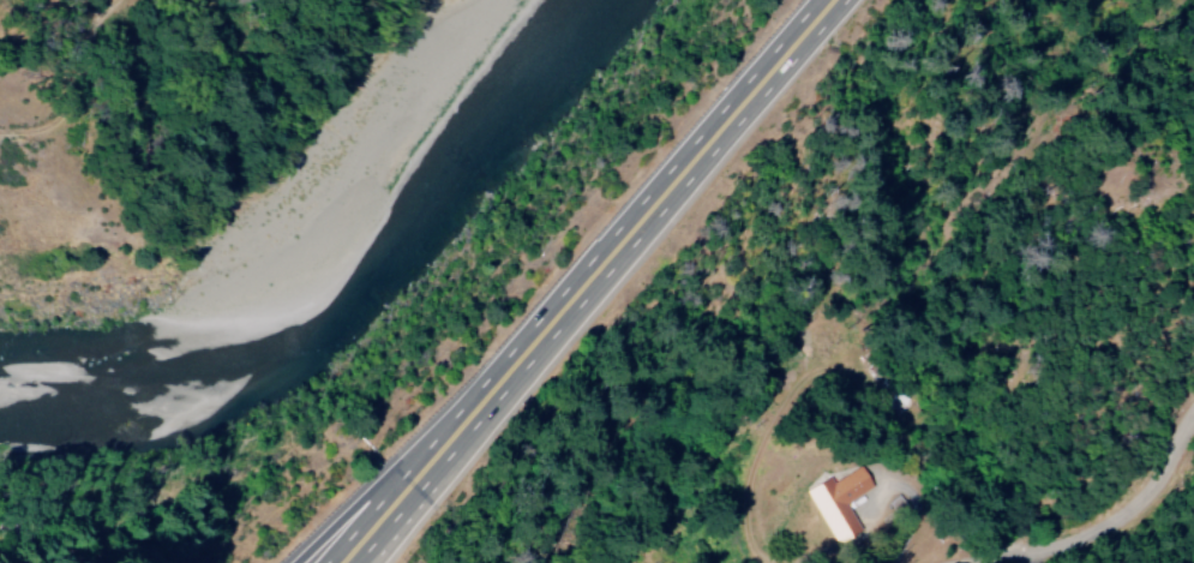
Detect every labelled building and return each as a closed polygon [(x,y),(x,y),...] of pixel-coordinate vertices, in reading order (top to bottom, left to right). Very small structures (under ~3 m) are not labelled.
[(804,491),(837,546),(861,531),(844,504),(871,487),(858,465),(829,483),(826,477),(804,491)]
